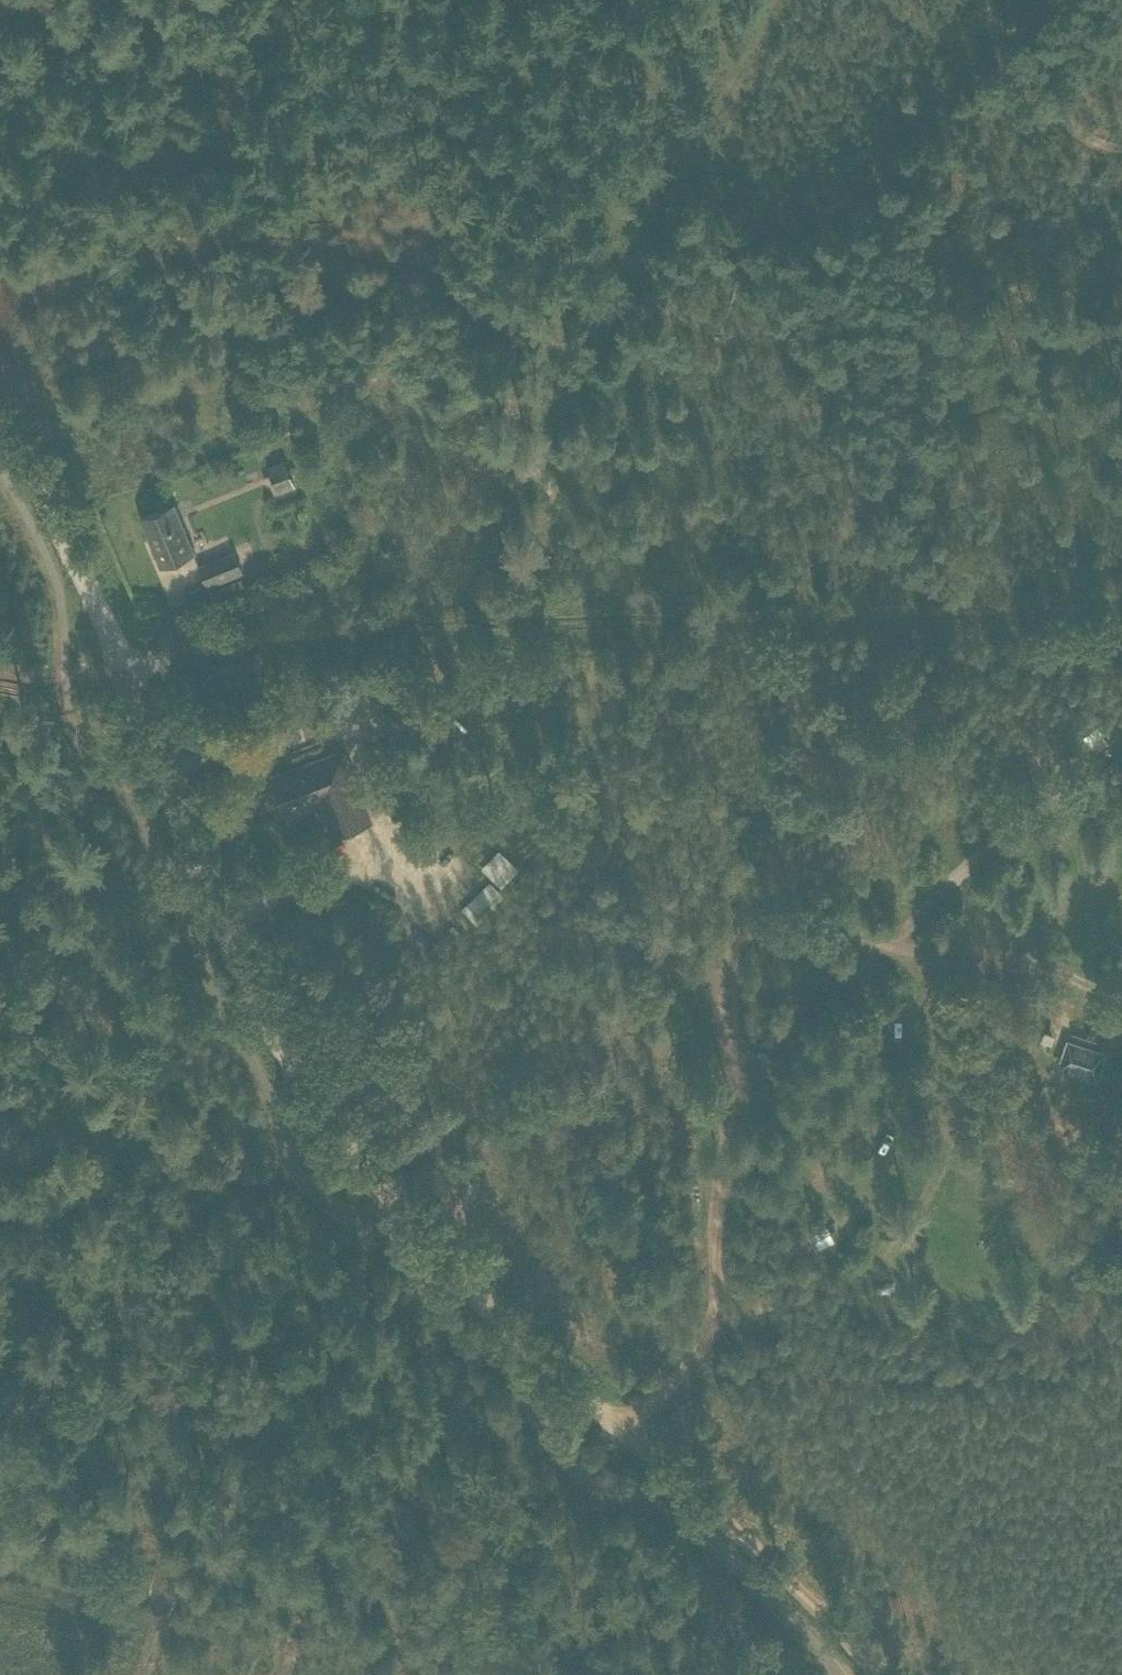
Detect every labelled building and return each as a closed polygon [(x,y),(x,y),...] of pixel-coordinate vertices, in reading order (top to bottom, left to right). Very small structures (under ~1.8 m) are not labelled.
[(284,460),(268,467),(279,494),(295,487),(284,460)] [(161,565),(193,552),(174,504),(141,518),(161,565)] [(235,555),(201,569),(206,583),(241,569),(235,555)] [(499,884),(517,866),(500,848),(481,865),(499,884)] [(519,870),(498,885),(494,880),(461,904),(476,924),(530,885),(519,870)] [(1106,1053),(1066,1040),(1057,1068),(1096,1081),(1106,1053)]
